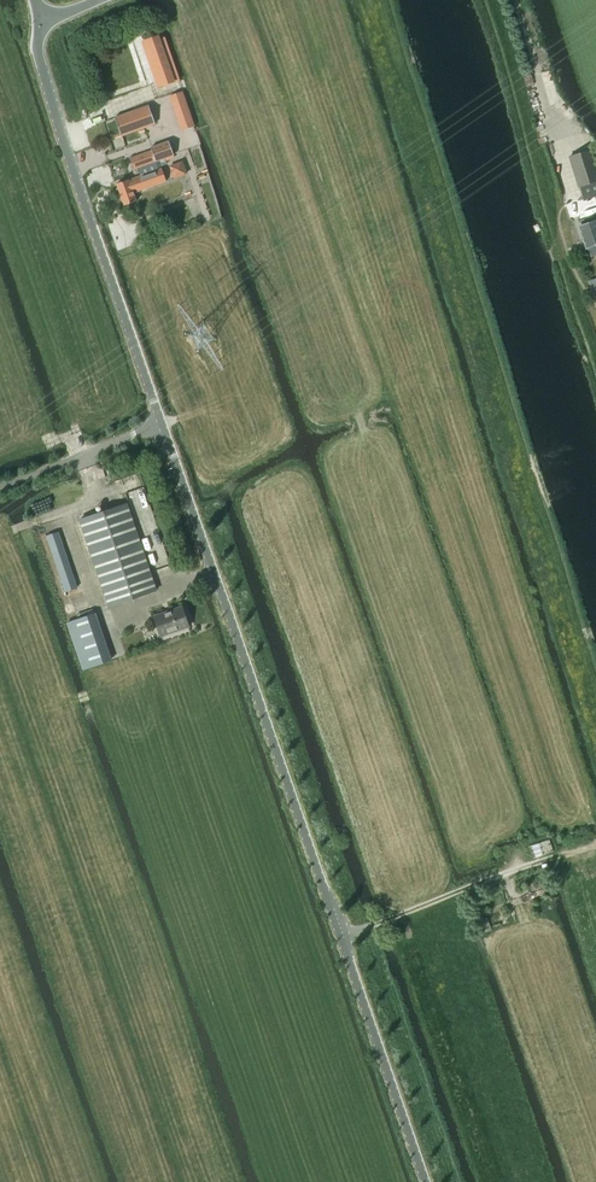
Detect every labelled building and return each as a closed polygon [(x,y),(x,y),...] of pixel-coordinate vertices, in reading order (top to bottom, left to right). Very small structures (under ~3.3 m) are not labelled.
[(149,44),(146,45),(149,54),(152,53),(157,68),(154,69),(160,87),(175,82),(160,40),(149,44)] [(194,125),(182,91),(169,96),(181,130),(194,125)] [(155,124),(148,105),(114,117),(121,136),(155,124)] [(173,155),(168,141),(151,147),(156,161),(173,155)] [(124,182),(118,184),(124,202),(125,205),(135,202),(133,193),(166,181),(164,177),(167,176),(165,171),(162,172),(161,168),(158,169),(151,151),(129,159),(133,170),(137,168),(140,176),(124,182)] [(595,197),(595,172),(589,151),(569,157),(583,201),(595,197)] [(168,167),(170,170),(173,179),(182,176),(185,175),(180,162),(168,167)] [(579,227),(586,248),(594,245),(595,251),(595,221),(579,227)] [(109,606),(155,591),(126,504),(80,519),(109,606)] [(181,607),(152,617),(159,637),(189,627),(181,607)] [(535,858),(544,854),(538,838),(529,842),(535,858)]
